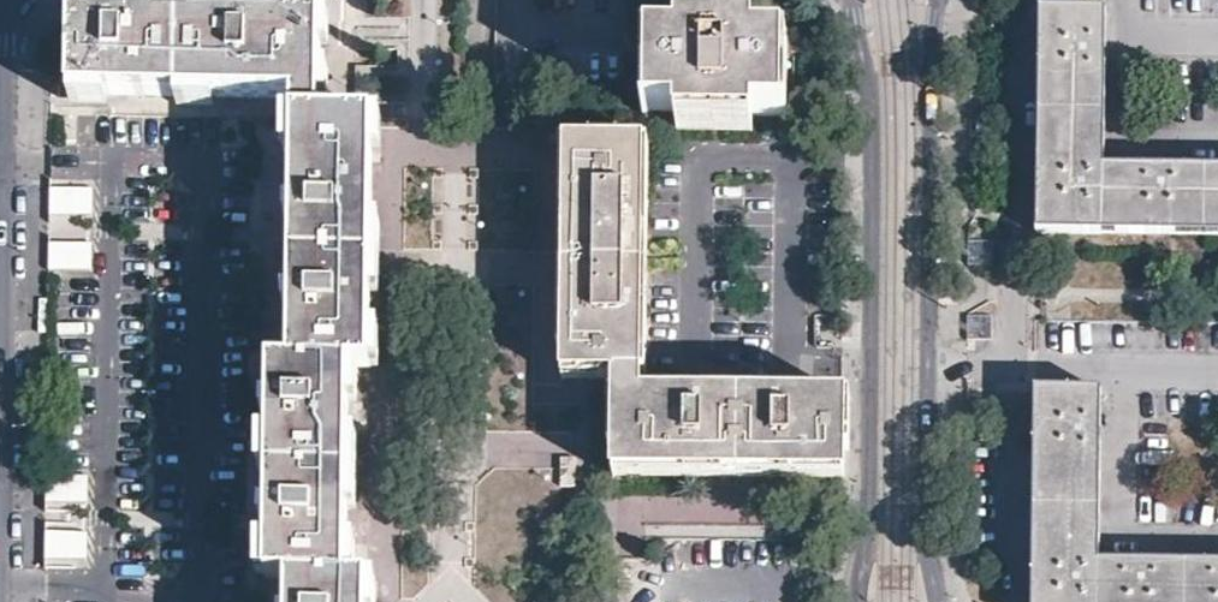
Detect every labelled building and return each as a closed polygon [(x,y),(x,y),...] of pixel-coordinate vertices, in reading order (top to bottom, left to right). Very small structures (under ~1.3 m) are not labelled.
[(1039,1),(1035,223),(1217,225),(1217,161),(1103,159),(1103,2),(1039,1)] [(276,93),(297,94),(292,364),(272,364),(271,365),(266,576),(289,578),(288,601),(367,601),(367,578),(346,577),(347,530),(348,400),(348,366),(369,367),(371,255),(372,148),(373,115),(326,114),(326,18),(324,17),(292,17),(253,17),(207,17),(191,17),(142,17),(102,18),(76,18),(73,90),(121,91),(217,93),(254,93),(276,93)] [(786,113),(787,40),(753,39),(753,24),(713,23),(678,23),(678,39),(644,39),(643,110),(676,111),(676,127),(752,129),(752,112),(786,113)] [(840,471),(841,450),(841,395),(638,391),(642,141),(563,140),(562,209),(561,372),(613,373),(613,467),(734,469),(840,471)] [(50,187),(49,222),(64,223),(64,217),(92,217),(92,188),(50,187)] [(49,242),(49,270),(91,271),(91,243),(49,242)] [(1032,601),(1217,601),(1217,564),(1126,563),(1100,562),(1102,391),(1035,390),(1032,601)] [(560,454),(559,511),(574,511),(574,454),(560,454)] [(44,560),(86,561),(87,531),(45,530),(44,560)]
